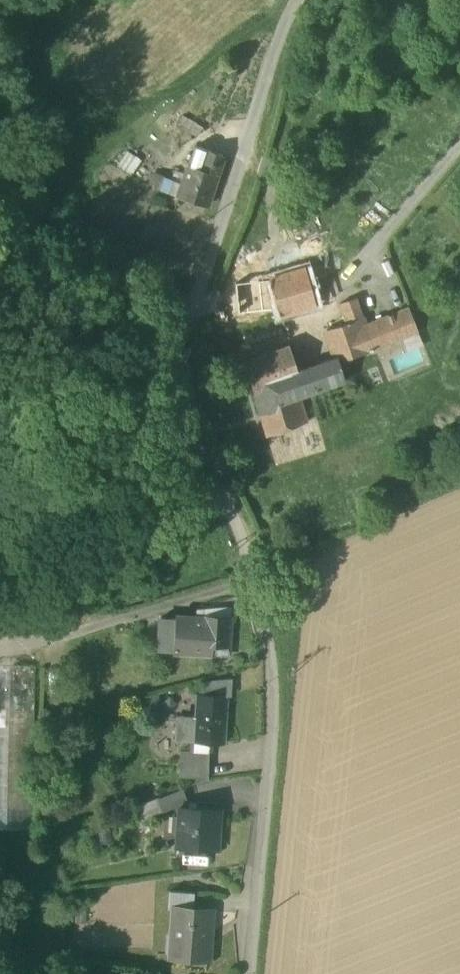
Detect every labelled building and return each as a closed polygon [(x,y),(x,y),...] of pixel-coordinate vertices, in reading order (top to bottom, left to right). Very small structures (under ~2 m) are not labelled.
[(177,125),(197,136),(202,126),(182,116),(177,125)] [(195,146),(188,165),(215,175),(216,175),(222,155),(195,146)] [(205,206),(215,175),(188,165),(182,185),(178,197),(205,206)] [(162,191),(178,197),(182,185),(166,179),(162,191)] [(268,278),(234,281),(238,319),(279,315),(316,305),(305,266),(268,278)] [(216,295),(213,293),(190,338),(193,339),(216,295)] [(335,356),(337,361),(363,353),(373,349),(373,348),(364,324),(355,296),(338,302),(345,321),(326,328),(335,356)] [(417,331),(408,307),(364,324),(373,348),(417,331)] [(266,434),(306,420),(298,394),(293,378),(299,376),(296,369),(288,344),(243,360),(252,390),(266,434)] [(367,364),(363,353),(337,361),(342,372),(367,364)] [(343,379),(342,372),(337,361),(335,356),(296,369),(299,376),(293,378),(298,394),(343,379)] [(201,615),(201,620),(199,651),(228,653),(230,617),(201,615)] [(172,650),(199,651),(201,620),(160,617),(157,650),(172,650)] [(24,822),(27,676),(0,675),(0,822),(24,822)] [(225,694),(230,695),(231,678),(202,679),(201,693),(225,694)] [(194,715),(194,722),(193,739),(211,740),(223,741),(225,694),(201,693),(195,692),(194,715)] [(175,714),(174,720),(194,722),(194,715),(175,714)] [(173,738),(193,739),(194,722),(174,720),(173,738)] [(211,740),(193,739),(192,746),(179,745),(177,774),(208,776),(211,740)] [(134,803),(140,818),(163,809),(157,795),(134,803)] [(176,844),(210,846),(211,826),(217,826),(218,806),(179,804),(176,844)] [(172,905),(192,906),(193,890),(169,888),(167,905),(172,906),(172,905)] [(168,954),(208,957),(211,908),(192,906),(172,905),(172,906),(168,954)]
